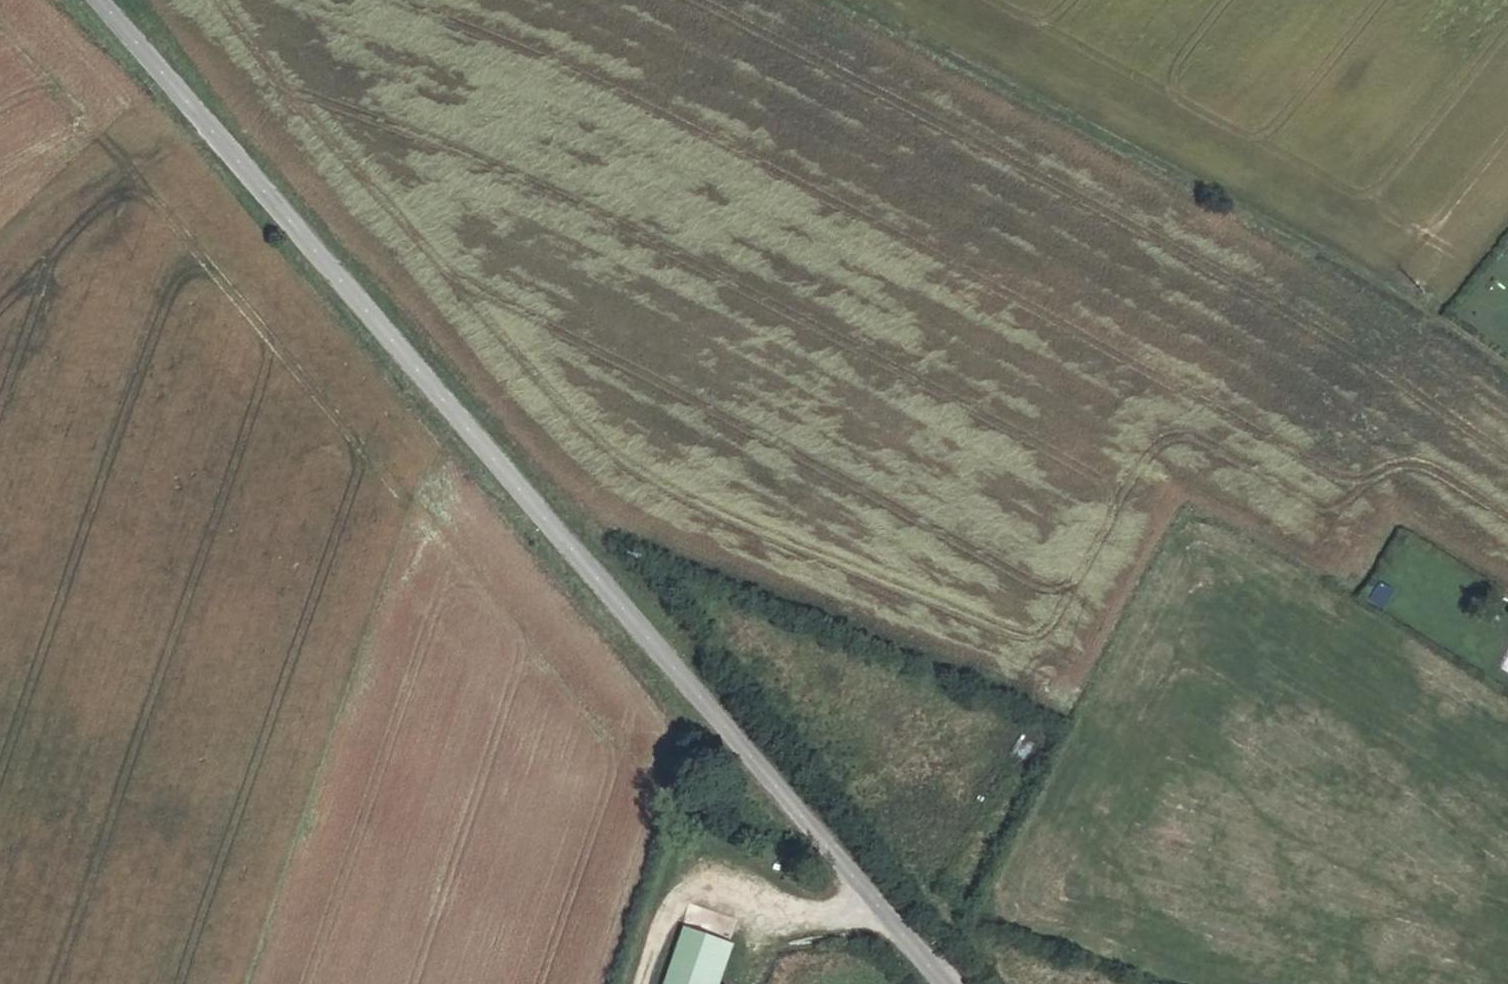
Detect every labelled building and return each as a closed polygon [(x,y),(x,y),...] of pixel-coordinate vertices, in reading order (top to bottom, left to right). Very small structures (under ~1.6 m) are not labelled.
[(665,983),(721,983),(735,943),(685,926),(665,983)]
